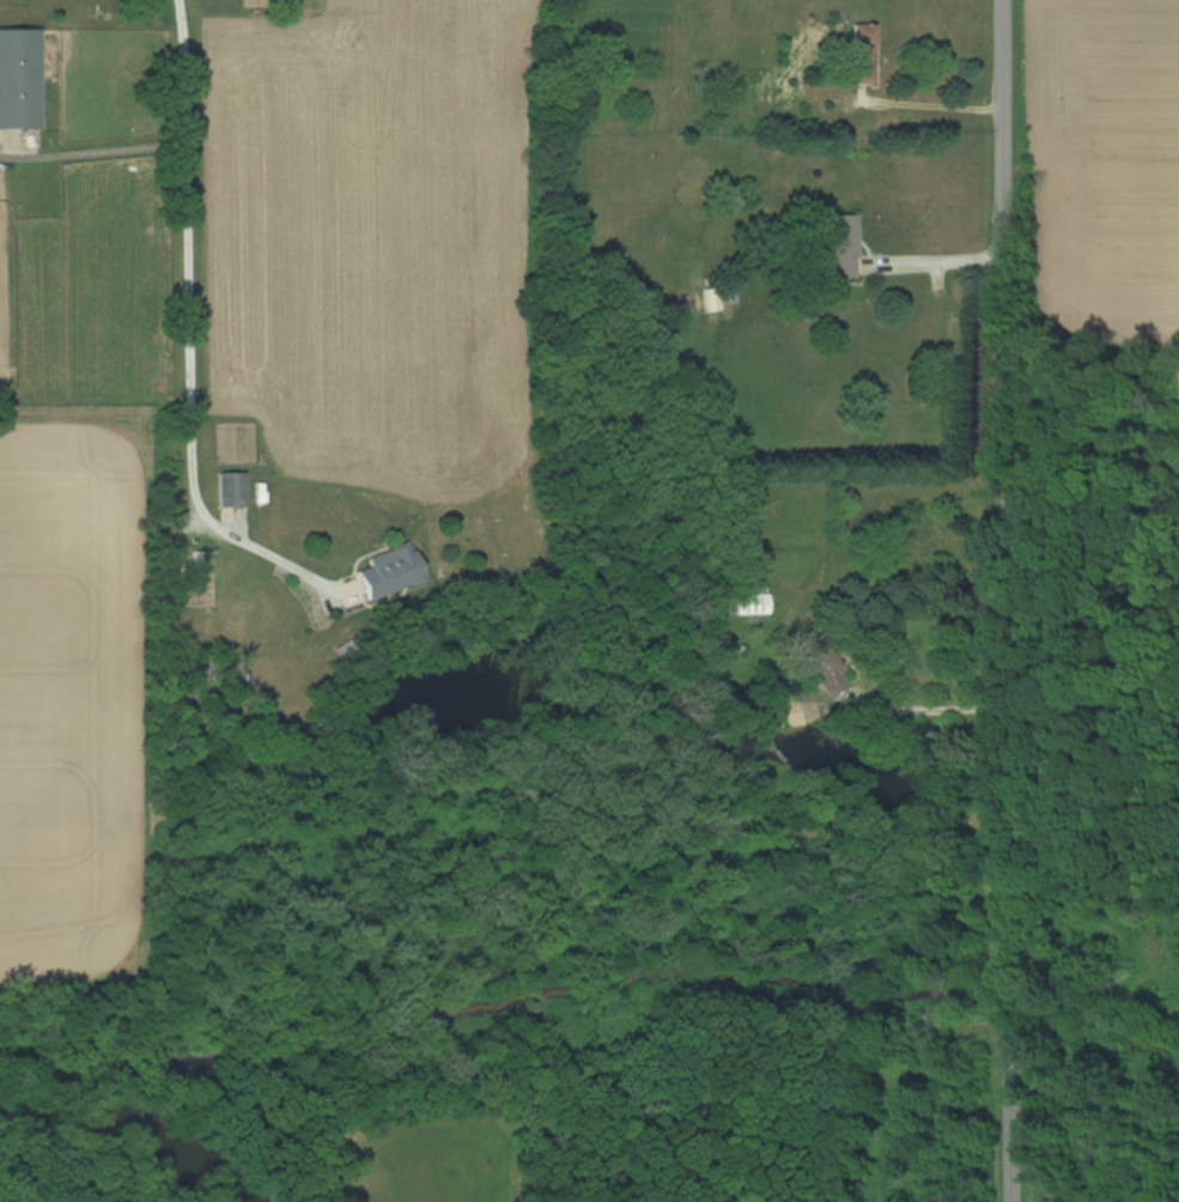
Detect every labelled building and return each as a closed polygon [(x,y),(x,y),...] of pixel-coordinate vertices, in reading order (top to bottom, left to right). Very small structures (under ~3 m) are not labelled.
[(874,23),(852,23),(852,83),(874,83),(874,23)] [(38,28),(0,28),(0,128),(38,128),(38,28)] [(855,278),(855,215),(831,215),(831,278),(855,278)] [(244,473),(216,473),(216,507),(244,507),(244,473)] [(368,567),(357,570),(365,598),(422,581),(410,543),(365,556),(368,567)] [(768,594),(735,594),(735,613),(768,613),(768,594)] [(848,682),(815,634),(796,647),(829,695),(848,682)]
